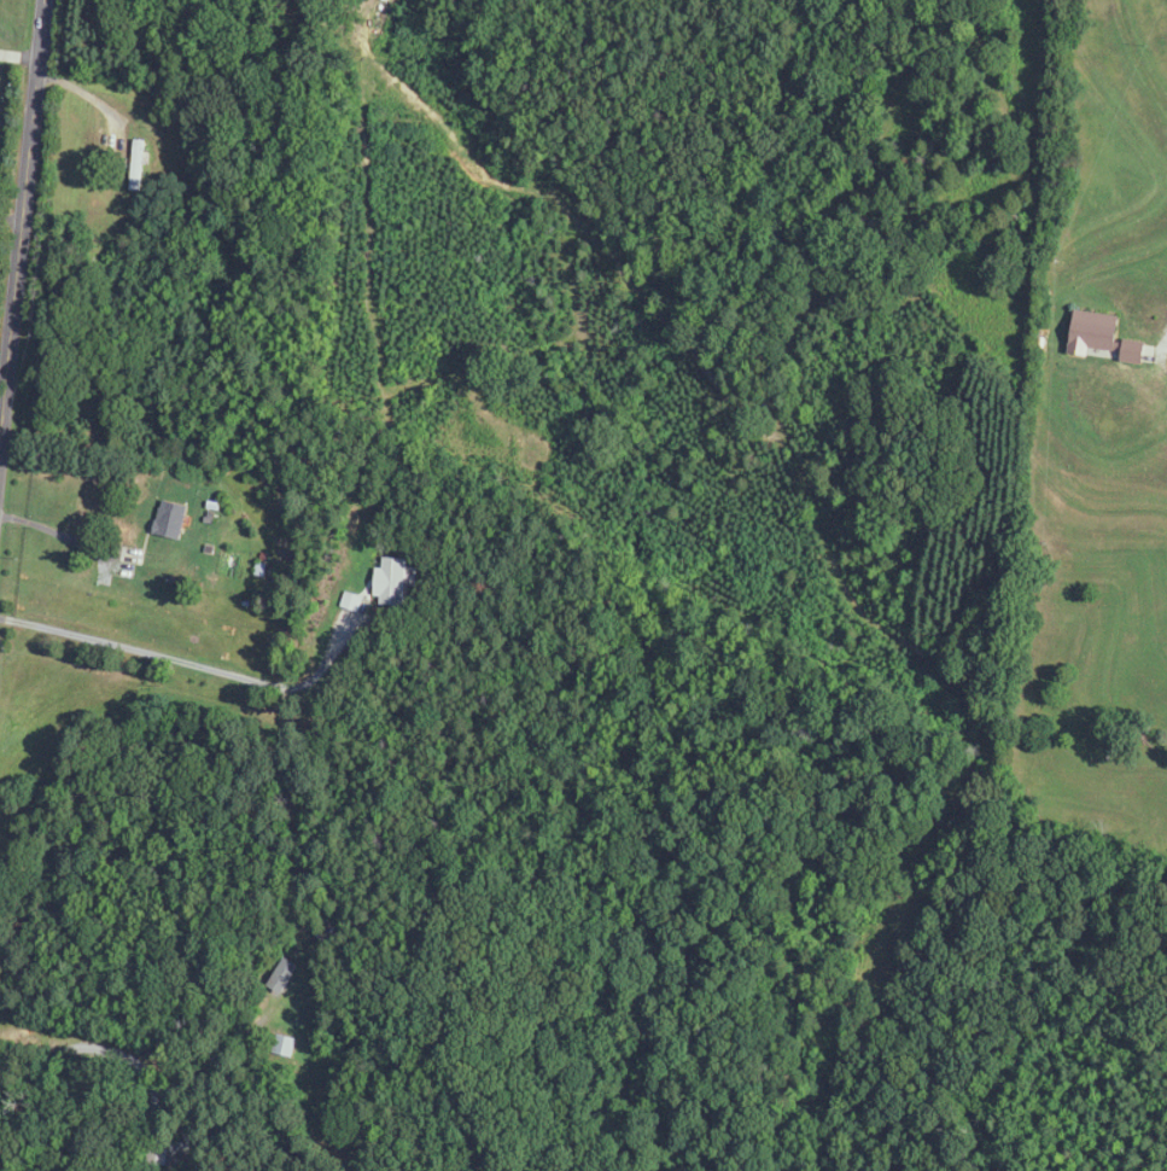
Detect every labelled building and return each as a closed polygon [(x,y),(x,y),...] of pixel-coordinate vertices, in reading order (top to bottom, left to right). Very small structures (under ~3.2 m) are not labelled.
[(144,191),(145,141),(134,140),(132,190),(144,191)] [(189,507),(163,501),(155,534),(181,540),(189,507)] [(407,608),(407,559),(383,559),(383,608),(407,608)] [(274,1054),(294,1058),(298,1039),(278,1035),(274,1054)]
